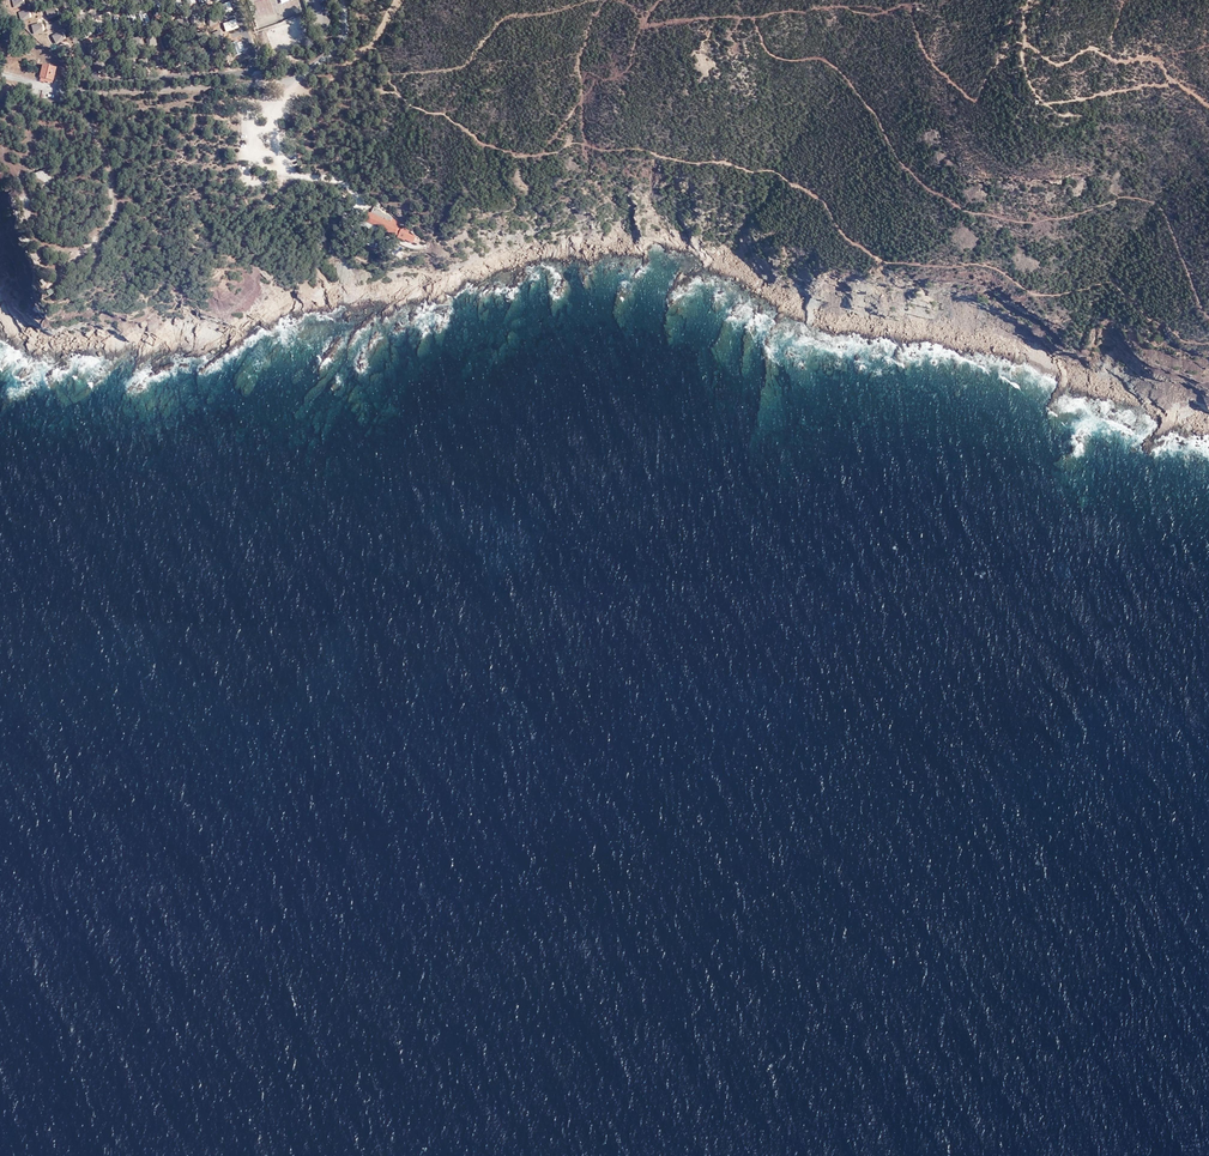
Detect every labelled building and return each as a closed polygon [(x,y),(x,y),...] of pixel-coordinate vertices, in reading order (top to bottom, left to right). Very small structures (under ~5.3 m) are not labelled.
[(51,81),(53,81),(56,69),(42,66),(39,82),(42,83),(43,81),(51,83),(51,81)] [(44,158),(26,165),(29,173),(48,165),(44,158)] [(39,186),(54,180),(49,168),(34,175),(39,186)] [(365,221),(394,235),(395,234),(397,235),(399,227),(398,226),(399,222),(391,218),(392,217),(372,208),(369,214),(368,213),(365,221)] [(397,237),(403,241),(408,230),(405,228),(406,227),(402,225),(397,237)] [(413,243),(417,244),(419,240),(415,238),(415,237),(409,235),(407,240),(413,243)]
